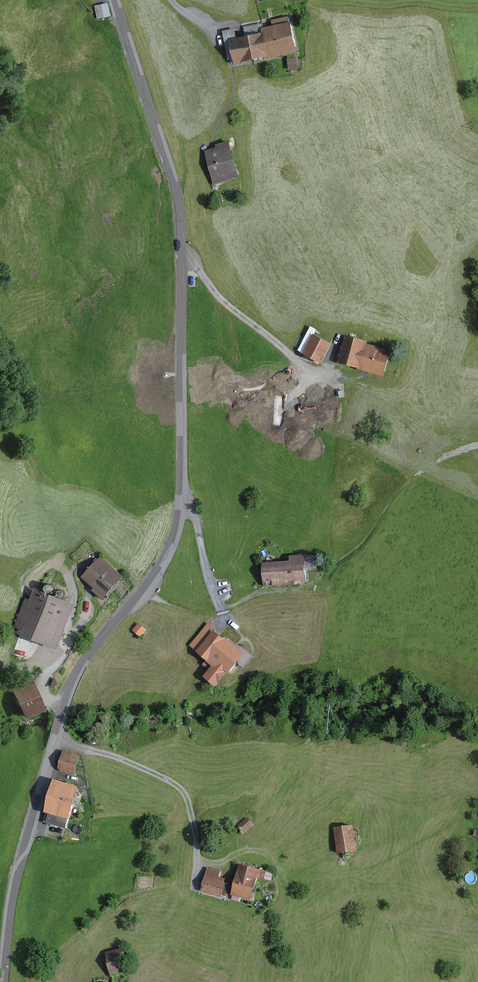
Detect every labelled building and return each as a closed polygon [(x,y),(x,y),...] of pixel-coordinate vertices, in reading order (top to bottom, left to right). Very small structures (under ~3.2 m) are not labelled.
[(105,4),(91,6),(92,18),(106,17),(105,4)] [(265,30),(227,35),(230,60),(290,52),(285,17),(264,20),(265,30)] [(224,144),(202,150),(212,185),(234,179),(224,144)] [(309,332),(298,353),(318,364),(329,343),(309,332)] [(343,335),(334,363),(379,377),(388,350),(343,335)] [(120,578),(97,557),(78,578),(101,599),(120,578)] [(256,564),(259,589),(305,584),(302,559),(256,564)] [(52,649),(68,602),(30,589),(14,636),(52,649)] [(207,627),(191,646),(215,665),(206,676),(214,683),(226,669),(228,670),(241,654),(207,627)] [(38,709),(27,681),(5,690),(16,718),(38,709)] [(75,755),(61,750),(54,769),(68,774),(75,755)] [(74,788),(53,779),(40,812),(61,820),(74,788)] [(244,819),(234,827),(240,835),(250,827),(244,819)] [(350,826),(330,827),(332,854),(352,852),(350,826)] [(235,865),(226,896),(246,901),(254,870),(235,865)] [(205,872),(198,893),(218,899),(224,878),(205,872)] [(118,951),(101,953),(103,975),(120,973),(118,951)]
